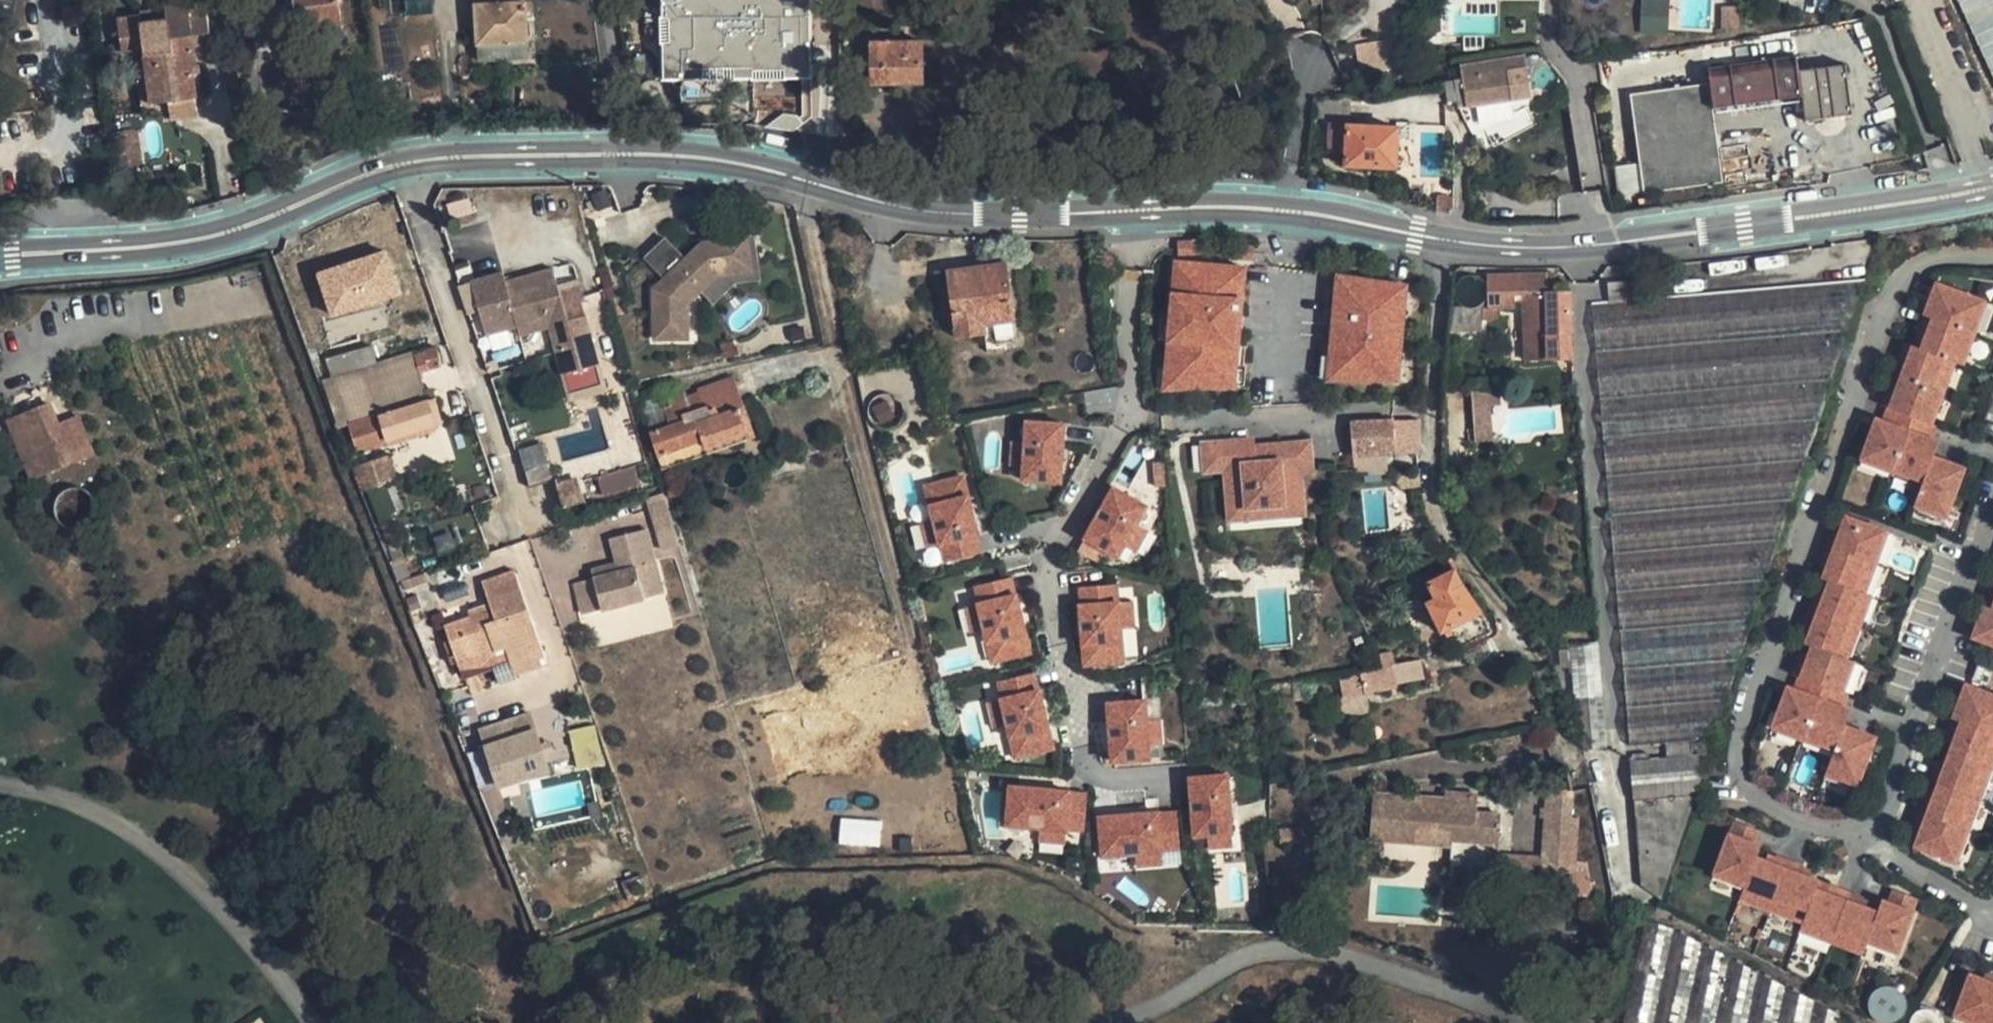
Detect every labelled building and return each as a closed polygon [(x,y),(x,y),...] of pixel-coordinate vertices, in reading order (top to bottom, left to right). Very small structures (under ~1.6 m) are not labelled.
[(297,25),(307,24),(317,22),(318,32),(342,29),(338,0),(294,0),(297,25)] [(473,3),(475,3),(477,44),(527,42),(525,0),(473,0),(473,3)] [(685,21),(775,21),(775,3),(788,3),(788,0),(685,0),(685,21)] [(1668,33),(1668,0),(1639,0),(1640,33),(1668,33)] [(1992,85),(1992,0),(1959,0),(1992,85)] [(206,3),(166,8),(168,20),(142,23),(141,15),(118,18),(122,52),(143,48),(151,104),(169,102),(171,120),(199,116),(194,73),(193,66),(196,65),(195,54),(192,36),(211,33),(206,3)] [(1739,6),(1722,7),(1722,27),(1739,27),(1739,6)] [(167,12),(141,15),(142,23),(168,20),(167,12)] [(775,21),(685,21),(685,30),(775,30),(775,21)] [(317,22),(307,24),(309,34),(318,32),(317,22)] [(211,33),(192,36),(195,54),(214,51),(211,33)] [(1391,40),(1355,45),(1360,73),(1395,69),(1391,40)] [(527,42),(477,44),(477,60),(528,58),(527,42)] [(923,42),(870,43),(871,80),(894,79),(894,84),(924,84),(923,42)] [(1525,55),(1460,65),(1462,78),(1527,68),(1525,55)] [(1711,83),(1631,94),(1643,193),(1722,183),(1712,107),(1802,95),(1806,120),(1853,113),(1846,62),(1797,70),(1795,56),(1709,68),(1711,83)] [(196,65),(193,66),(194,73),(202,72),(201,64),(196,65)] [(1557,74),(1555,70),(1550,67),(1545,67),(1541,69),(1538,71),(1536,75),(1535,78),(1536,83),(1538,87),(1542,89),(1546,90),(1550,90),(1554,87),(1557,84),(1558,79),(1557,74)] [(1527,68),(1462,78),(1466,106),(1531,96),(1527,68)] [(1462,78),(1454,79),(1458,106),(1466,106),(1462,78)] [(148,79),(138,81),(142,116),(170,112),(169,102),(151,104),(148,79)] [(1452,81),(1444,81),(1447,102),(1455,101),(1452,81)] [(1527,107),(1484,129),(1493,145),(1535,123),(1527,107)] [(1414,145),(1416,123),(1397,122),(1396,128),(1398,128),(1398,145),(1414,145)] [(1396,128),(1347,125),(1331,124),(1330,151),(1346,151),(1345,166),(1397,168),(1398,128),(1396,128)] [(134,132),(116,135),(119,156),(138,153),(134,132)] [(138,153),(119,156),(121,168),(140,165),(138,153)] [(1641,193),(1638,164),(1615,166),(1618,195),(1641,193)] [(1439,195),(1437,196),(1436,211),(1449,214),(1453,208),(1453,198),(1439,195)] [(717,273),(700,290),(713,304),(735,283),(760,280),(754,236),(746,237),(751,269),(717,273)] [(746,237),(711,242),(712,248),(695,250),(654,290),(655,339),(687,338),(686,317),(682,317),(682,301),(697,286),(700,290),(717,273),(751,269),(746,237)] [(664,238),(644,258),(665,279),(685,260),(664,238)] [(338,315),(413,293),(400,248),(325,269),(338,315)] [(1006,263),(947,271),(956,337),(985,333),(984,325),(1014,320),(1006,263)] [(1245,269),(1175,263),(1173,295),(1171,313),(1168,342),(1167,360),(1164,390),(1234,388),(1234,386),(1238,348),(1245,269)] [(1631,267),(1609,268),(1590,279),(1619,629),(1753,619),(1867,279),(1634,297),(1631,267)] [(503,272),(471,282),(486,334),(514,326),(517,336),(548,327),(562,373),(565,372),(571,391),(599,383),(594,364),(598,363),(580,301),(584,300),(578,282),(558,288),(553,269),(505,282),(503,272)] [(1554,273),(1487,275),(1488,308),(1476,308),(1470,309),(1462,306),(1453,305),(1450,332),(1482,330),(1482,319),(1497,318),(1496,308),(1514,307),(1514,302),(1514,294),(1523,294),(1523,301),(1525,359),(1572,358),(1570,291),(1554,291),(1554,273)] [(1406,286),(1337,276),(1331,344),(1328,379),(1328,380),(1398,380),(1401,349),(1404,315),(1406,286)] [(472,283),(460,287),(469,314),(480,311),(472,283)] [(1974,311),(1963,306),(1967,296),(1932,283),(1926,297),(1937,301),(1930,318),(1966,332),(1974,311)] [(697,286),(682,301),(682,317),(686,317),(686,303),(700,290),(697,286)] [(1970,333),(1982,302),(1967,296),(1963,306),(1974,311),(1966,332),(1970,333)] [(1930,318),(1937,301),(1926,297),(1920,314),(1930,318)] [(1168,342),(1171,313),(1166,312),(1165,314),(1161,314),(1158,341),(1168,342)] [(1954,363),(1966,332),(1930,318),(1920,314),(1915,328),(1925,332),(1918,349),(1949,360),(1952,362),(1954,363)] [(1014,320),(984,325),(985,333),(987,343),(1017,339),(1014,320)] [(1915,328),(1908,345),(1918,349),(1925,332),(1915,328)] [(1958,364),(1970,333),(1966,332),(1954,363),(1958,364)] [(1937,391),(1949,360),(1918,349),(1908,345),(1900,342),(1895,356),(1896,357),(1903,359),(1900,367),(1896,376),(1937,391)] [(1328,379),(1331,344),(1324,344),(1322,356),(1320,355),(1318,378),(1328,379)] [(371,346),(326,359),(339,397),(341,396),(350,425),(348,425),(357,452),(443,425),(435,398),(428,400),(420,373),(441,366),(436,347),(377,365),(371,346)] [(1245,348),(1238,348),(1234,386),(1244,387),(1246,367),(1244,367),(1245,348)] [(1900,367),(1903,359),(1896,357),(1893,364),(1900,367)] [(1167,360),(1158,360),(1156,389),(1164,390),(1167,360)] [(1940,393),(1952,362),(1949,360),(1937,391),(1940,393)] [(1926,423),(1937,391),(1896,376),(1893,386),(1890,393),(1883,391),(1882,390),(1877,404),(1882,406),(1882,407),(1908,416),(1926,423)] [(660,396),(641,403),(651,433),(650,434),(661,469),(686,460),(681,446),(694,441),(699,456),(707,453),(705,447),(730,439),(732,444),(754,436),(733,378),(696,389),(698,394),(687,398),(692,413),(669,421),(662,401),(660,396)] [(1890,393),(1893,386),(1886,383),(1883,391),(1890,393)] [(432,389),(425,391),(428,400),(435,398),(432,389)] [(1497,389),(1469,391),(1473,442),(1491,441),(1488,406),(1498,405),(1497,389)] [(1929,424),(1940,393),(1937,391),(1926,423),(1929,424)] [(685,393),(662,401),(669,421),(692,413),(687,398),(685,393)] [(93,453),(78,418),(59,426),(50,404),(8,422),(31,478),(93,453)] [(1888,470),(1908,416),(1882,407),(1877,420),(1882,422),(1877,433),(1867,429),(1861,447),(1871,450),(1866,462),(1888,470)] [(1929,456),(1918,452),(1924,437),(1929,424),(1926,423),(1908,416),(1888,470),(1919,482),(1929,456)] [(1877,433),(1882,422),(1877,420),(1871,418),(1867,429),(1877,433)] [(1370,421),(1353,422),(1356,454),(1417,450),(1419,421),(1370,421)] [(1023,467),(1023,480),(1061,482),(1064,424),(1026,422),(1023,467)] [(1929,456),(1935,441),(1924,437),(1918,452),(1929,456)] [(730,439),(705,447),(707,453),(732,444),(730,439)] [(1254,440),(1203,445),(1206,473),(1226,471),(1229,510),(1283,505),(1284,518),(1304,516),(1300,474),(1312,473),(1310,443),(1275,446),(1276,454),(1256,456),(1254,440)] [(694,441),(681,446),(686,460),(699,456),(694,441)] [(1011,441),(1009,466),(1023,467),(1025,442),(1011,441)] [(544,442),(517,449),(527,487),(554,479),(544,442)] [(1275,446),(1255,448),(1256,456),(1276,454),(1275,446)] [(1866,462),(1871,450),(1861,447),(1855,462),(1886,474),(1888,470),(1866,462)] [(1387,452),(1357,454),(1358,475),(1388,473),(1387,452)] [(388,455),(354,467),(362,491),(396,480),(388,455)] [(1947,504),(1960,467),(1929,456),(1919,482),(1918,486),(1911,504),(1932,512),(1936,500),(1947,504)] [(1163,462),(1153,463),(1155,488),(1165,487),(1163,462)] [(604,498),(639,486),(632,465),(596,478),(604,498)] [(1888,470),(1886,474),(1918,486),(1919,482),(1888,470)] [(963,476),(925,487),(934,519),(940,545),(945,562),(980,553),(975,536),(978,535),(963,476)] [(674,478),(665,481),(670,498),(679,495),(674,478)] [(563,505),(579,502),(574,479),(558,482),(563,505)] [(380,485),(365,490),(386,540),(397,535),(398,535),(393,521),(395,520),(392,513),(403,509),(392,484),(382,489),(380,485)] [(1147,506),(1113,487),(1084,538),(1086,539),(1107,551),(1118,557),(1124,545),(1137,552),(1149,531),(1136,524),(1147,506)] [(663,492),(647,498),(662,550),(679,544),(663,492)] [(1941,519),(1947,504),(1936,500),(1932,512),(1911,504),(1910,507),(1941,519)] [(1283,505),(1229,510),(1230,523),(1284,518),(1283,505)] [(472,510),(428,522),(436,552),(483,540),(472,510)] [(624,533),(645,527),(641,513),(620,520),(624,533)] [(1870,562),(1882,530),(1843,516),(1839,526),(1836,533),(1829,531),(1828,530),(1823,545),(1870,562)] [(940,545),(934,519),(920,522),(927,548),(940,545)] [(1408,520),(1390,521),(1391,531),(1409,529),(1408,520)] [(1836,533),(1839,526),(1832,523),(1829,531),(1836,533)] [(627,570),(575,583),(584,614),(662,593),(645,529),(618,536),(627,570)] [(1874,563),(1886,532),(1882,530),(1870,562),(1874,563)] [(983,552),(978,535),(975,536),(980,553),(983,552)] [(618,536),(611,538),(618,564),(591,571),(593,578),(627,570),(618,536)] [(1107,551),(1086,539),(1078,552),(1098,563),(1101,562),(1107,551)] [(1859,593),(1870,562),(1823,545),(1818,559),(1819,559),(1826,562),(1823,569),(1819,579),(1826,581),(1859,593)] [(402,558),(392,561),(398,580),(409,576),(402,558)] [(1823,569),(1826,562),(1819,559),(1816,567),(1823,569)] [(1862,595),(1874,563),(1870,562),(1859,593),(1862,595)] [(1436,598),(1427,602),(1442,632),(1481,611),(1462,584),(1454,569),(1428,582),(1436,598)] [(514,570),(482,581),(492,611),(444,626),(449,640),(444,641),(452,664),(457,662),(458,663),(459,663),(464,677),(493,667),(499,684),(516,678),(515,674),(547,663),(514,570)] [(1008,578),(973,586),(977,604),(984,630),(992,662),(1030,653),(1016,594),(1012,595),(1008,578)] [(1854,627),(1865,596),(1862,595),(1859,593),(1826,581),(1822,590),(1819,598),(1813,595),(1811,595),(1806,609),(1854,627)] [(1083,665),(1122,663),(1120,629),(1119,603),(1118,585),(1082,587),(1083,605),(1079,605),(1083,665)] [(1819,598),(1822,590),(1816,588),(1813,595),(1819,598)] [(1989,592),(1988,592),(1982,606),(1992,609),(1992,610),(1992,594),(1989,592)] [(1858,628),(1869,597),(1865,596),(1854,627),(1858,628)] [(1119,603),(1120,629),(1134,628),(1133,602),(1119,603)] [(490,604),(468,611),(470,618),(492,611),(490,604)] [(977,604),(964,607),(970,633),(984,630),(977,604)] [(1987,623),(1992,609),(1982,606),(1977,620),(1987,623)] [(1842,659),(1854,627),(1806,609),(1801,623),(1802,623),(1809,626),(1806,634),(1802,644),(1808,646),(1842,659)] [(1992,609),(1987,623),(1977,620),(1969,642),(1992,651),(1992,610),(1992,609)] [(1627,744),(1686,741),(1687,753),(1706,752),(1753,619),(1619,629),(1627,744)] [(1806,634),(1809,626),(1802,623),(1799,631),(1806,634)] [(1846,660),(1858,628),(1854,627),(1842,659),(1846,660)] [(1597,643),(1569,645),(1570,656),(1571,666),(1573,695),(1602,693),(1597,643)] [(1837,692),(1849,661),(1846,660),(1842,659),(1808,646),(1805,655),(1802,663),(1796,661),(1794,660),(1789,674),(1795,676),(1821,685),(1837,692)] [(1389,649),(1380,654),(1382,665),(1392,664),(1392,661),(1393,661),(1392,652),(1390,653),(1389,649)] [(1802,663),(1805,655),(1799,653),(1796,661),(1802,663)] [(1570,656),(1559,657),(1560,667),(1571,666),(1570,656)] [(1419,660),(1382,665),(1383,669),(1360,674),(1360,675),(1340,679),(1344,697),(1396,686),(1395,681),(1423,676),(1419,660)] [(1841,693),(1852,662),(1849,661),(1837,692),(1841,693)] [(1031,673),(996,682),(1001,699),(1007,725),(1015,758),(1053,749),(1039,690),(1035,691),(1031,673)] [(1801,737),(1821,685),(1795,676),(1790,689),(1794,691),(1790,703),(1780,699),(1774,713),(1784,717),(1780,729),(1801,737)] [(1965,679),(1956,703),(1966,707),(1960,721),(1992,733),(1992,689),(1965,679)] [(1841,726),(1830,721),(1836,706),(1841,693),(1837,692),(1821,685),(1801,737),(1822,745),(1826,734),(1836,738),(1841,726)] [(1790,703),(1794,691),(1790,689),(1784,687),(1780,699),(1790,703)] [(1602,693),(1573,695),(1575,720),(1583,749),(1607,747),(1602,693)] [(1001,699),(987,702),(993,729),(1007,725),(1001,699)] [(1145,701),(1107,704),(1112,762),(1150,759),(1149,746),(1147,721),(1145,701)] [(1960,721),(1966,707),(1956,703),(1951,717),(1959,720),(1960,721)] [(1841,726),(1847,711),(1836,706),(1830,721),(1841,726)] [(1780,729),(1784,717),(1774,713),(1768,728),(1800,741),(1801,737),(1780,729)] [(527,714),(480,730),(499,786),(546,770),(527,714)] [(1161,720),(1147,721),(1149,746),(1163,744),(1161,720)] [(1992,750),(1992,733),(1960,721),(1959,720),(1955,729),(1953,737),(1946,735),(1945,734),(1939,748),(1987,766),(1992,750)] [(594,726),(570,731),(578,769),(602,763),(594,726)] [(1857,778),(1872,737),(1841,726),(1836,738),(1831,752),(1823,774),(1843,782),(1846,774),(1857,778)] [(1953,737),(1955,729),(1949,727),(1946,735),(1953,737)] [(1831,752),(1836,738),(1826,734),(1822,745),(1801,737),(1800,741),(1831,752)] [(549,741),(538,745),(541,755),(552,751),(549,741)] [(1975,798),(1987,766),(1939,748),(1934,762),(1935,763),(1942,765),(1939,773),(1935,783),(1975,798)] [(1652,903),(1706,752),(1687,753),(1626,759),(1636,887),(1652,903)] [(1939,773),(1942,765),(1935,763),(1933,771),(1939,773)] [(1979,799),(1990,767),(1987,766),(1975,798),(1979,799)] [(1852,789),(1857,778),(1846,774),(1843,782),(1823,774),(1822,778),(1852,789)] [(1227,775),(1190,779),(1195,837),(1208,836),(1232,834),(1227,775)] [(1964,828),(1975,798),(1935,783),(1932,792),(1929,800),(1923,797),(1921,796),(1916,811),(1964,828)] [(1008,786),(1005,825),(1039,827),(1065,829),(1083,831),(1086,795),(1068,794),(1068,790),(1008,786)] [(1572,789),(1545,789),(1542,857),(1541,873),(1572,874),(1571,897),(1592,898),(1586,862),(1575,861),(1578,818),(1570,817),(1572,789)] [(1929,800),(1932,792),(1926,789),(1923,797),(1929,800)] [(1418,797),(1373,794),(1369,839),(1452,845),(1453,840),(1496,844),(1499,844),(1501,814),(1477,813),(1478,795),(1444,792),(1443,810),(1427,809),(1427,806),(1426,804),(1417,803),(1418,797)] [(1967,830),(1979,799),(1975,798),(1964,828),(1967,830)] [(597,802),(589,804),(592,818),(600,816),(597,802)] [(1956,861),(1968,830),(1967,830),(1964,828),(1916,811),(1911,825),(1912,825),(1919,828),(1916,835),(1912,845),(1956,861)] [(1100,817),(1103,856),(1136,853),(1163,851),(1181,849),(1178,814),(1160,815),(1160,812),(1100,817)] [(839,818),(838,844),(879,846),(880,820),(839,818)] [(1741,887),(1752,856),(1740,851),(1744,840),(1749,826),(1729,819),(1708,875),(1741,887)] [(1916,835),(1919,828),(1912,825),(1909,833),(1916,835)] [(1065,829),(1039,827),(1038,841),(1064,843),(1065,829)] [(1303,828),(1279,829),(1279,843),(1303,843),(1303,828)] [(1960,862),(1971,831),(1968,830),(1956,861),(1960,862)] [(1232,834),(1208,836),(1209,850),(1233,848),(1232,834)] [(1752,856),(1757,845),(1744,840),(1740,851),(1752,856)] [(1542,857),(1498,854),(1499,844),(1496,844),(1494,870),(1541,873),(1542,857)] [(1163,851),(1136,853),(1138,867),(1164,865),(1163,851)] [(1770,863),(1773,854),(1765,851),(1762,859),(1770,863)] [(1768,907),(1786,859),(1773,854),(1770,863),(1762,859),(1752,856),(1741,887),(1740,890),(1738,895),(1768,907)] [(1800,918),(1811,888),(1815,879),(1805,875),(1796,872),(1799,864),(1786,859),(1768,907),(1800,918)] [(1805,875),(1808,867),(1799,864),(1796,872),(1805,875)] [(1741,887),(1708,875),(1706,878),(1740,890),(1741,887)] [(1825,894),(1829,884),(1815,879),(1811,888),(1825,894)] [(1829,939),(1847,891),(1829,884),(1825,894),(1811,888),(1800,918),(1799,922),(1798,923),(1799,923),(1797,927),(1829,939)] [(1895,954),(1916,898),(1890,888),(1885,901),(1881,913),(1874,910),(1863,942),(1895,954)] [(1863,942),(1874,910),(1865,907),(1856,904),(1859,895),(1847,891),(1829,939),(1859,950),(1861,945),(1863,942)] [(1768,907),(1738,895),(1736,899),(1767,910),(1768,907)] [(1865,907),(1868,899),(1859,895),(1856,904),(1865,907)] [(1881,913),(1885,901),(1879,899),(1874,910),(1881,913)] [(1800,918),(1768,907),(1767,910),(1799,922),(1800,918)] [(1647,920),(1623,1022),(1829,1022),(1831,1014),(1654,924),(1647,920)] [(1829,939),(1797,927),(1796,931),(1827,942),(1829,939)] [(1859,950),(1829,939),(1827,942),(1858,954),(1859,950)] [(1863,942),(1861,945),(1894,957),(1895,954),(1863,942)] [(1989,980),(1976,975),(1961,1016),(1979,1022),(1992,1022),(1992,982),(1989,980)] [(1882,987),(1875,990),(1871,995),(1868,1004),(1869,1012),(1873,1019),(1880,1022),(1895,1022),(1899,1020),(1905,1013),(1907,1006),(1905,998),(1902,993),(1897,989),(1890,986),(1882,987)] [(1920,1005),(1919,1010),(1915,1012),(1911,1018),(1910,1022),(1940,1022),(1940,1020),(1937,1015),(1933,1011),(1934,1008),(1920,1005)]
